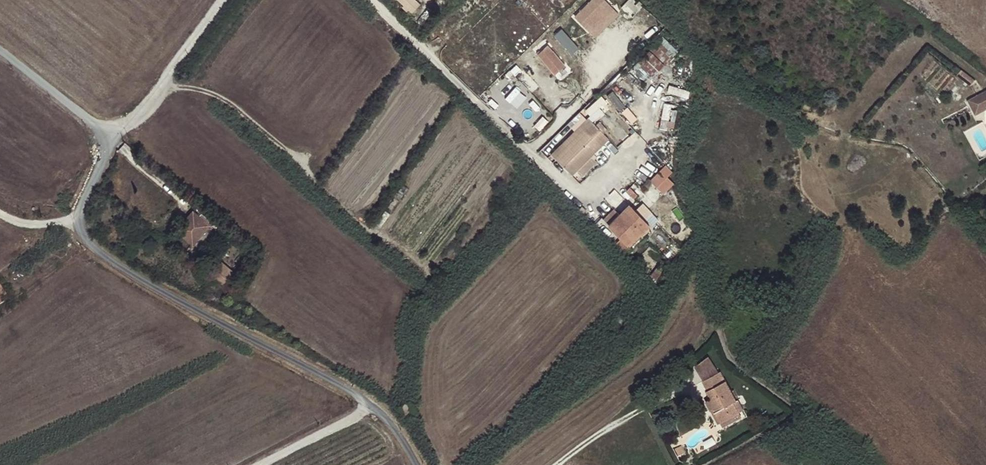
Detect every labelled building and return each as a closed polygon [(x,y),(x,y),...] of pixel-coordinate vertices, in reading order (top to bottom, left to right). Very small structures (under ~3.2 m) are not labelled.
[(421,3),(418,0),(398,0),(412,13),(421,3)] [(576,19),(595,38),(617,16),(601,0),(595,0),(576,19)] [(662,38),(628,74),(642,86),(646,81),(647,83),(676,52),(662,38)] [(548,46),(538,54),(556,75),(565,67),(548,46)] [(609,96),(605,101),(619,115),(623,110),(609,96)] [(587,116),(550,153),(572,176),(577,171),(582,177),(604,156),(598,150),(610,139),(587,116)] [(665,165),(650,181),(663,194),(674,184),(667,177),(672,172),(665,165)] [(630,188),(626,192),(633,198),(637,195),(630,188)] [(643,202),(636,209),(651,224),(658,217),(643,202)] [(629,205),(619,215),(622,217),(627,211),(635,218),(638,215),(629,205)] [(614,245),(626,257),(632,250),(628,246),(648,225),(638,215),(635,218),(627,211),(622,217),(619,215),(614,210),(602,221),(620,238),(614,245)] [(194,245),(210,227),(194,213),(179,232),(194,245)] [(211,274),(223,284),(231,274),(219,264),(211,274)] [(656,268),(650,276),(655,280),(661,272),(656,268)] [(734,403),(737,401),(721,372),(702,382),(711,399),(706,402),(711,412),(714,410),(721,422),(739,412),(734,403)] [(739,400),(737,401),(734,403),(739,412),(744,410),(739,400)] [(409,401),(398,408),(404,418),(415,412),(409,401)] [(714,410),(711,412),(718,424),(721,422),(714,410)] [(741,417),(739,412),(721,422),(723,427),(741,417)]
